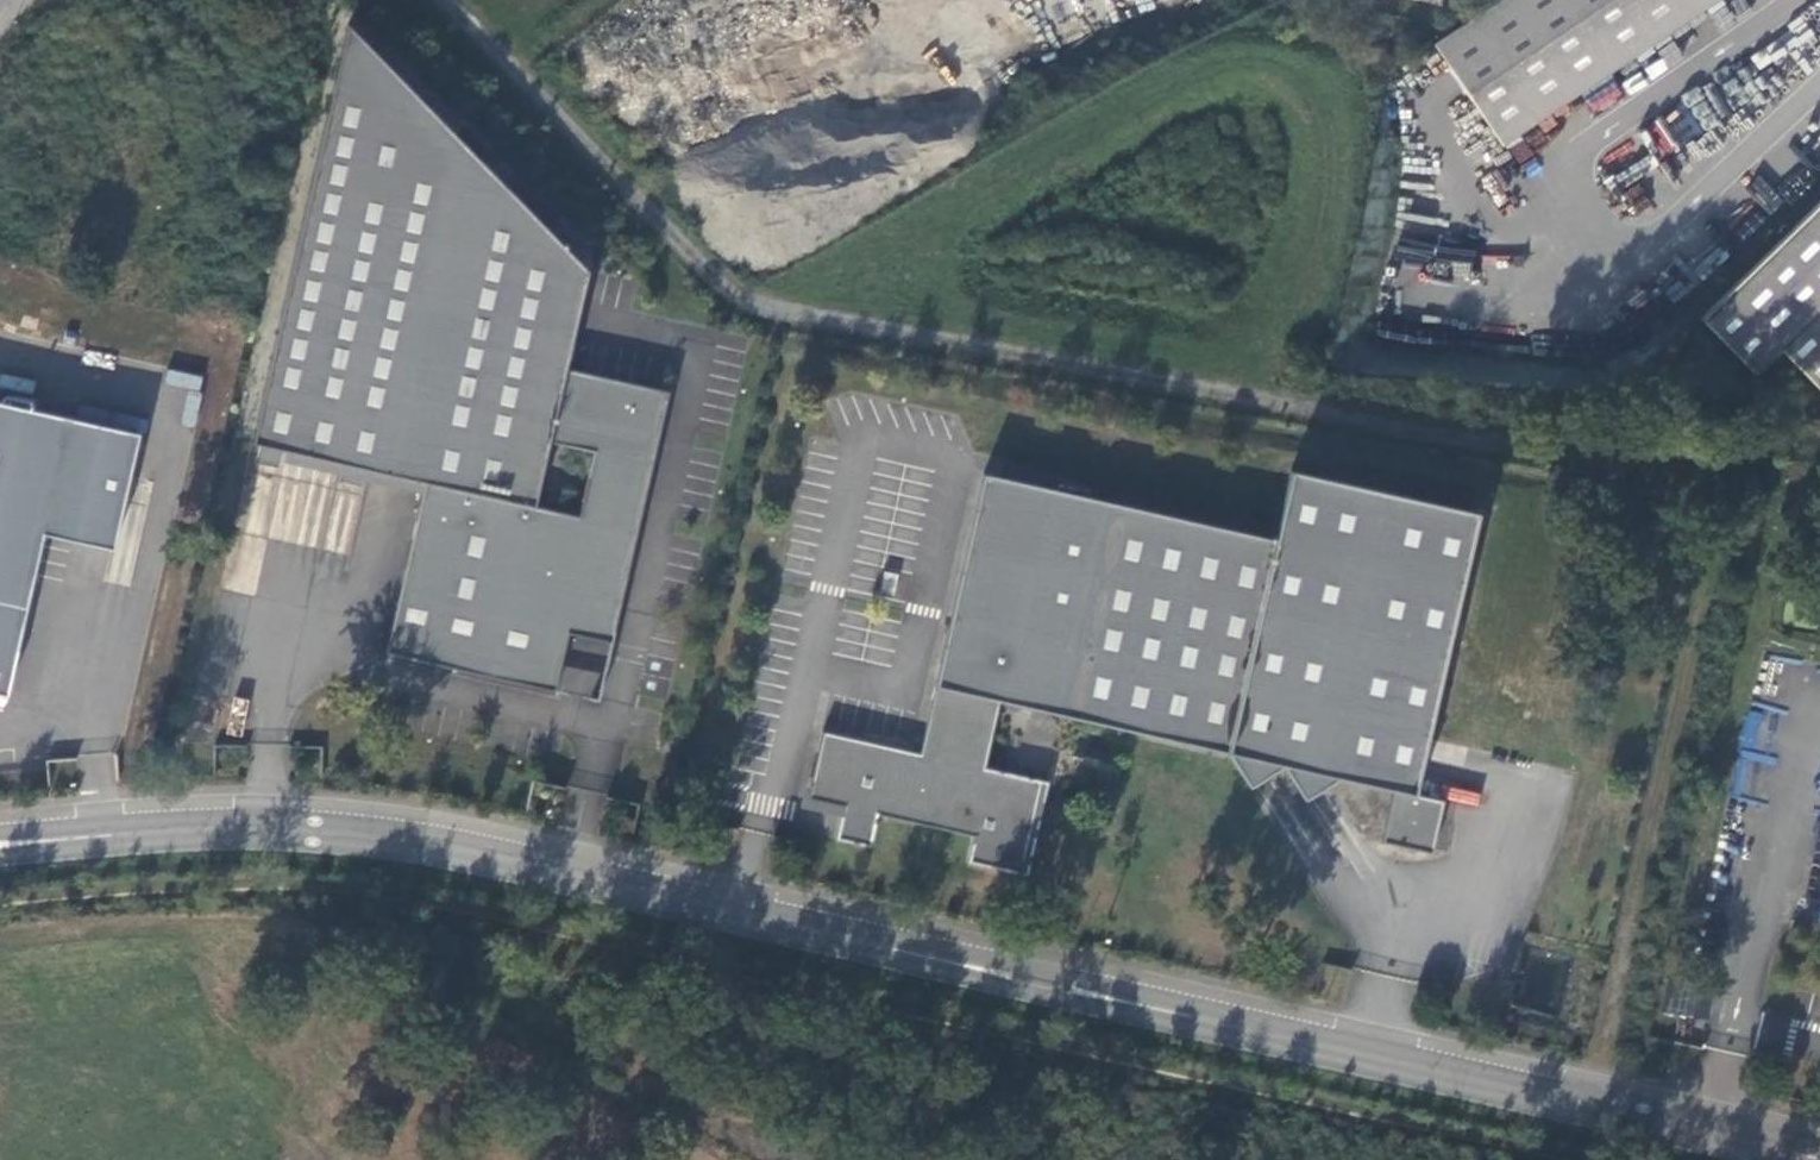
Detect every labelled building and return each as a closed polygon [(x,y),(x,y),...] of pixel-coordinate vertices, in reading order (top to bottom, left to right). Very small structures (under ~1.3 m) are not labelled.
[(1504,142),(1716,0),(1505,0),(1439,44),(1504,142)] [(591,267),(348,23),(256,443),(427,483),(577,518),(596,449),(551,441),(567,371),(591,267)] [(1705,319),(1759,373),(1783,349),(1819,384),(1819,205),(1705,319)] [(665,391),(567,371),(551,441),(596,449),(577,518),(427,483),(384,650),(556,687),(570,636),(607,647),(665,391)] [(139,432),(0,405),(0,706),(8,708),(42,534),(117,548),(139,432)] [(1293,541),(1000,476),(946,685),(1003,697),(1430,790),(1491,516),(1310,472),(1293,541)] [(1003,697),(946,685),(927,757),(910,753),(834,736),(812,807),(847,814),(846,840),(879,847),(885,815),(985,839),(976,865),(1034,874),(1054,781),(990,768),(1003,697)]
